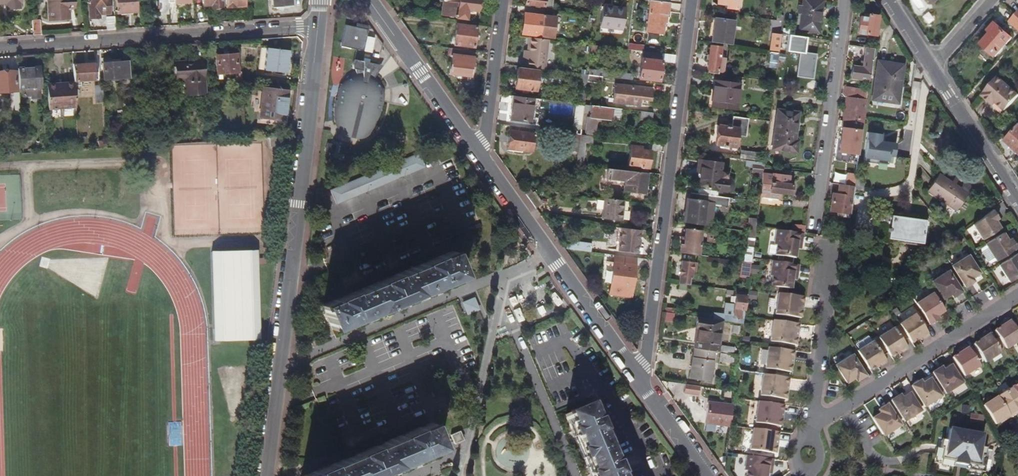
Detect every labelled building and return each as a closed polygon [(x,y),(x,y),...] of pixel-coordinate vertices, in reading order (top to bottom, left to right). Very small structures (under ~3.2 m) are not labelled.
[(23,0),(0,0),(0,4),(7,4),(8,10),(21,9),(21,3),(23,3),(23,0)] [(74,0),(46,0),(47,19),(69,18),(68,7),(74,7),(74,0)] [(108,0),(89,0),(90,18),(100,17),(100,15),(109,14),(108,0)] [(136,0),(117,0),(118,13),(137,11),(136,0)] [(170,0),(161,0),(162,15),(171,14),(170,2),(170,0)] [(242,0),(224,0),(224,8),(242,7),(242,0)] [(290,0),(272,0),(273,9),(291,7),(290,0)] [(478,3),(475,3),(475,0),(473,0),(440,0),(438,15),(452,17),(452,18),(465,20),(467,11),(477,13),(478,3)] [(597,0),(592,0),(591,6),(589,6),(588,14),(595,15),(597,0)] [(717,2),(727,4),(727,7),(737,8),(738,0),(717,0),(717,2)] [(822,2),(804,0),(802,0),(798,32),(817,34),(822,2)] [(662,35),(664,16),(667,16),(668,4),(650,1),(649,13),(644,12),(641,32),(662,35)] [(621,30),(624,8),(602,5),(599,27),(621,30)] [(928,24),(935,20),(930,12),(924,16),(928,24)] [(551,36),(553,17),(523,13),(521,32),(551,36)] [(874,36),(877,15),(867,14),(866,18),(859,17),(856,33),(874,36)] [(1015,15),(1009,21),(1017,30),(1017,18),(1015,15)] [(730,45),(734,20),(714,17),(710,42),(730,45)] [(43,35),(41,19),(33,19),(34,36),(43,35)] [(994,56),(1011,38),(994,22),(987,30),(990,33),(980,44),(985,49),(982,52),(988,57),(991,54),(994,56)] [(362,49),(366,28),(344,23),(340,44),(362,49)] [(472,48),(475,29),(456,26),(453,45),(472,48)] [(778,49),(780,36),(772,34),(770,49),(778,50),(778,49)] [(802,55),(805,39),(780,36),(778,49),(786,50),(785,52),(802,55)] [(541,67),(545,39),(528,37),(525,56),(520,56),(519,64),(541,67)] [(723,73),(725,59),(720,58),(722,46),(710,44),(706,72),(717,74),(718,72),(723,73)] [(868,80),(872,49),(865,48),(862,68),(853,66),(851,78),(868,80)] [(287,74),(289,52),(266,49),(263,71),(287,74)] [(470,77),(473,52),(452,49),(448,75),(470,77)] [(658,81),(661,60),(674,62),(675,55),(641,51),(641,55),(637,78),(658,81)] [(237,71),(235,54),(215,56),(216,74),(236,72),(237,86),(243,86),(241,70),(237,71)] [(205,93),(202,58),(194,59),(194,62),(175,63),(177,80),(185,79),(187,95),(205,93)] [(382,100),(383,88),(385,88),(383,84),(382,81),(380,78),(376,74),(375,76),(378,63),(353,58),(352,58),(350,61),(350,64),(350,66),(351,67),(353,68),(352,71),(350,72),(348,74),(345,76),(343,78),(341,81),(339,84),(341,86),(339,89),(338,93),(338,97),(335,97),(334,103),(333,109),(333,115),(334,119),(344,130),(360,134),(373,130),(375,127),(377,123),(380,117),(382,111),(384,104),(382,100)] [(130,78),(129,61),(103,63),(104,80),(130,78)] [(897,103),(903,66),(877,62),(873,90),(880,91),(878,101),(897,103)] [(376,74),(384,65),(378,63),(375,76),(376,74)] [(97,81),(96,65),(76,66),(76,69),(77,83),(81,82),(97,81)] [(535,90),(537,70),(516,67),(513,87),(535,90)] [(633,73),(589,67),(588,74),(602,76),(633,80),(633,73)] [(40,69),(18,70),(18,71),(19,90),(23,90),(23,97),(30,96),(31,98),(40,98),(40,89),(41,89),(40,69)] [(18,71),(12,72),(14,92),(15,111),(20,111),(19,90),(18,71)] [(0,72),(0,93),(14,92),(12,72),(0,72)] [(587,80),(588,75),(580,74),(576,99),(584,100),(587,80)] [(601,82),(602,76),(588,74),(588,75),(587,80),(601,82)] [(1017,95),(1017,94),(996,75),(981,92),(990,99),(988,101),(993,105),(995,102),(1005,110),(1017,95)] [(736,110),(740,82),(715,78),(714,89),(712,88),(709,106),(736,110)] [(650,99),(652,88),(615,83),(612,101),(639,105),(640,97),(650,99)] [(75,87),(75,85),(57,87),(57,84),(47,85),(49,110),(76,108),(75,87)] [(104,102),(103,87),(95,87),(96,103),(104,102)] [(851,92),(851,88),(841,87),(840,93),(843,97),(845,97),(865,100),(866,94),(851,92)] [(990,99),(981,92),(979,94),(988,101),(990,99)] [(527,121),(530,102),(537,103),(538,99),(512,95),(509,119),(527,121)] [(864,110),(865,100),(845,97),(844,107),(864,110)] [(283,122),(285,102),(262,99),(260,119),(283,122)] [(583,110),(584,105),(576,104),(573,123),(581,124),(583,110)] [(621,119),(622,110),(593,106),(592,112),(590,111),(587,131),(594,132),(597,117),(612,119),(613,118),(621,119)] [(861,130),(864,110),(844,107),(842,122),(841,127),(861,130)] [(794,139),(798,112),(777,109),(772,148),(797,151),(798,140),(794,139)] [(651,121),(652,113),(637,111),(636,119),(651,121)] [(733,147),(735,135),(746,136),(748,118),(732,116),(730,127),(717,125),(714,144),(733,147)] [(361,136),(365,135),(368,134),(370,132),(373,130),(360,134),(344,130),(334,119),(334,122),(336,126),(339,129),(341,132),(343,134),(346,135),(350,136),(353,137),(357,137),(361,136)] [(530,150),(533,128),(509,125),(506,147),(530,150)] [(1017,148),(1017,125),(1003,141),(1015,151),(1017,148)] [(859,149),(861,130),(841,127),(841,131),(838,146),(859,149)] [(107,140),(106,132),(98,133),(99,140),(107,140)] [(576,164),(581,164),(584,141),(590,142),(591,135),(580,134),(577,153),(576,164)] [(893,156),(894,146),(879,144),(880,137),(867,135),(864,158),(877,159),(876,163),(887,165),(888,156),(893,156)] [(280,146),(280,137),(269,138),(270,147),(280,146)] [(107,148),(107,140),(99,140),(99,148),(107,148)] [(331,154),(333,147),(326,145),(324,152),(331,154)] [(646,173),(649,152),(640,151),(641,148),(630,146),(627,170),(646,173)] [(345,156),(347,149),(339,147),(337,154),(345,156)] [(334,205),(423,168),(418,154),(329,191),(334,205)] [(749,183),(748,182),(745,181),(740,180),(742,165),(722,163),(719,191),(744,194),(748,193),(749,191),(750,188),(750,186),(750,184),(749,183)] [(643,194),(646,173),(627,170),(607,168),(606,178),(625,181),(623,191),(643,194)] [(842,177),(843,170),(830,168),(829,175),(842,177)] [(791,185),(791,183),(788,183),(789,176),(762,173),(759,195),(781,198),(781,192),(790,193),(790,191),(792,192),(793,186),(791,185)] [(863,192),(865,176),(855,174),(853,187),(853,190),(863,192)] [(966,195),(938,174),(926,190),(954,211),(966,195)] [(853,190),(853,187),(845,186),(840,185),(839,185),(837,195),(832,194),(830,211),(850,214),(851,208),(851,206),(853,190)] [(688,202),(685,223),(711,227),(713,205),(721,206),(727,207),(728,198),(690,193),(689,202),(688,202)] [(619,222),(622,201),(604,199),(601,220),(619,222)] [(850,241),(855,209),(851,208),(850,214),(847,236),(846,240),(850,241)] [(999,228),(994,220),(992,217),(995,215),(991,209),(972,225),(981,239),(999,228)] [(921,244),(925,220),(876,213),(873,232),(889,234),(888,240),(921,244)] [(548,227),(552,220),(542,218),(548,227)] [(755,228),(756,220),(749,219),(748,231),(755,232),(755,228)] [(697,255),(700,228),(685,226),(683,245),(681,245),(680,253),(697,255)] [(803,235),(804,228),(795,226),(794,233),(802,234),(803,235)] [(636,253),(639,231),(620,229),(617,250),(636,253)] [(795,249),(796,242),(801,242),(802,234),(794,233),(791,233),(775,231),(773,245),(775,246),(774,255),(794,257),(795,249)] [(995,261),(1016,247),(1012,241),(1009,243),(1007,240),(1002,233),(984,244),(995,261)] [(593,252),(594,245),(570,242),(569,249),(579,251),(592,252),(593,252)] [(260,340),(258,252),(212,252),(213,341),(260,340)] [(332,330),(461,275),(451,252),(322,307),(332,330)] [(997,265),(1008,282),(1017,275),(1017,252),(997,265)] [(978,274),(966,256),(950,266),(963,287),(970,283),(968,280),(970,279),(978,274)] [(691,278),(692,272),(695,272),(696,264),(681,262),(678,283),(688,284),(689,278),(691,278)] [(791,280),(792,273),(796,274),(798,265),(771,262),(769,277),(771,278),(770,287),(776,287),(784,288),(790,289),(791,280)] [(631,298),(635,267),(614,264),(610,295),(631,298)] [(758,274),(759,266),(751,265),(750,273),(758,274)] [(960,292),(947,271),(930,282),(942,300),(950,295),(952,293),(954,296),(960,292)] [(714,312),(713,320),(743,323),(744,318),(744,316),(739,315),(740,309),(743,309),(746,292),(734,290),(732,304),(724,303),(723,314),(714,312)] [(943,310),(932,293),(915,303),(928,324),(935,320),(932,317),(935,315),(943,310)] [(797,310),(798,304),(799,304),(800,297),(776,294),(773,315),(798,318),(799,311),(797,310)] [(462,303),(467,316),(480,310),(475,298),(462,303)] [(927,333),(913,312),(898,322),(909,341),(916,336),(919,335),(920,337),(927,333)] [(671,323),(672,315),(661,313),(660,321),(671,323)] [(717,351),(722,321),(696,317),(694,328),(696,328),(693,348),(714,351),(717,351)] [(1007,318),(1001,322),(1002,324),(1000,326),(992,331),(1004,350),(1017,340),(1017,335),(1007,318)] [(793,346),(794,338),(792,338),(793,332),(794,332),(795,324),(771,321),(768,343),(793,346)] [(906,346),(893,326),(877,336),(889,354),(896,349),(899,347),(900,350),(906,346)] [(999,352),(986,332),(981,336),(982,338),(979,339),(972,344),(983,363),(999,352)] [(885,360),(872,339),(856,349),(868,367),(875,363),(877,361),(879,364),(885,360)] [(978,366),(965,346),(959,350),(960,352),(957,353),(951,358),(963,376),(978,366)] [(710,380),(714,351),(693,348),(688,377),(710,380)] [(787,365),(787,359),(790,359),(791,351),(766,348),(763,370),(788,373),(789,365),(787,365)] [(865,373),(853,353),(837,363),(848,380),(855,376),(857,374),(859,377),(865,373)] [(732,365),(734,356),(719,354),(718,363),(732,365)] [(961,382),(950,365),(942,369),(939,371),(937,368),(931,372),(944,393),(961,382)] [(782,392),(783,386),(785,386),(786,378),(761,375),(758,397),(783,400),(784,392),(782,392)] [(941,396),(929,378),(920,383),(918,385),(916,382),(910,386),(924,407),(941,396)] [(682,394),(697,396),(698,386),(683,384),(682,394)] [(1010,387),(996,396),(1009,416),(1016,412),(1015,411),(1017,409),(1017,399),(1010,387)] [(920,410),(908,392),(901,397),(898,399),(897,396),(890,400),(903,421),(920,410)] [(1009,416),(996,396),(981,405),(994,424),(999,421),(1002,419),(1003,421),(1009,416)] [(779,426),(780,419),(778,419),(778,412),(780,413),(781,405),(756,402),(754,423),(779,426)] [(703,424),(729,428),(732,406),(706,403),(703,424)] [(900,424),(886,403),(880,407),(881,410),(879,411),(871,417),(883,435),(900,424)] [(589,406),(566,416),(591,475),(618,475),(589,406)] [(969,414),(968,422),(982,424),(983,416),(969,414)] [(438,448),(428,424),(305,475),(369,475),(438,448)] [(775,440),(776,433),(752,429),(749,450),(774,454),(774,446),(772,446),(773,440),(775,440)] [(979,447),(981,436),(972,434),(972,432),(956,429),(956,431),(947,429),(945,441),(941,440),(937,460),(981,468),(984,448),(979,447)] [(463,440),(460,431),(451,434),(454,444),(463,440)] [(766,474),(766,467),(771,468),(772,460),(746,457),(744,472),(746,472),(746,475),(765,475),(766,474)]
